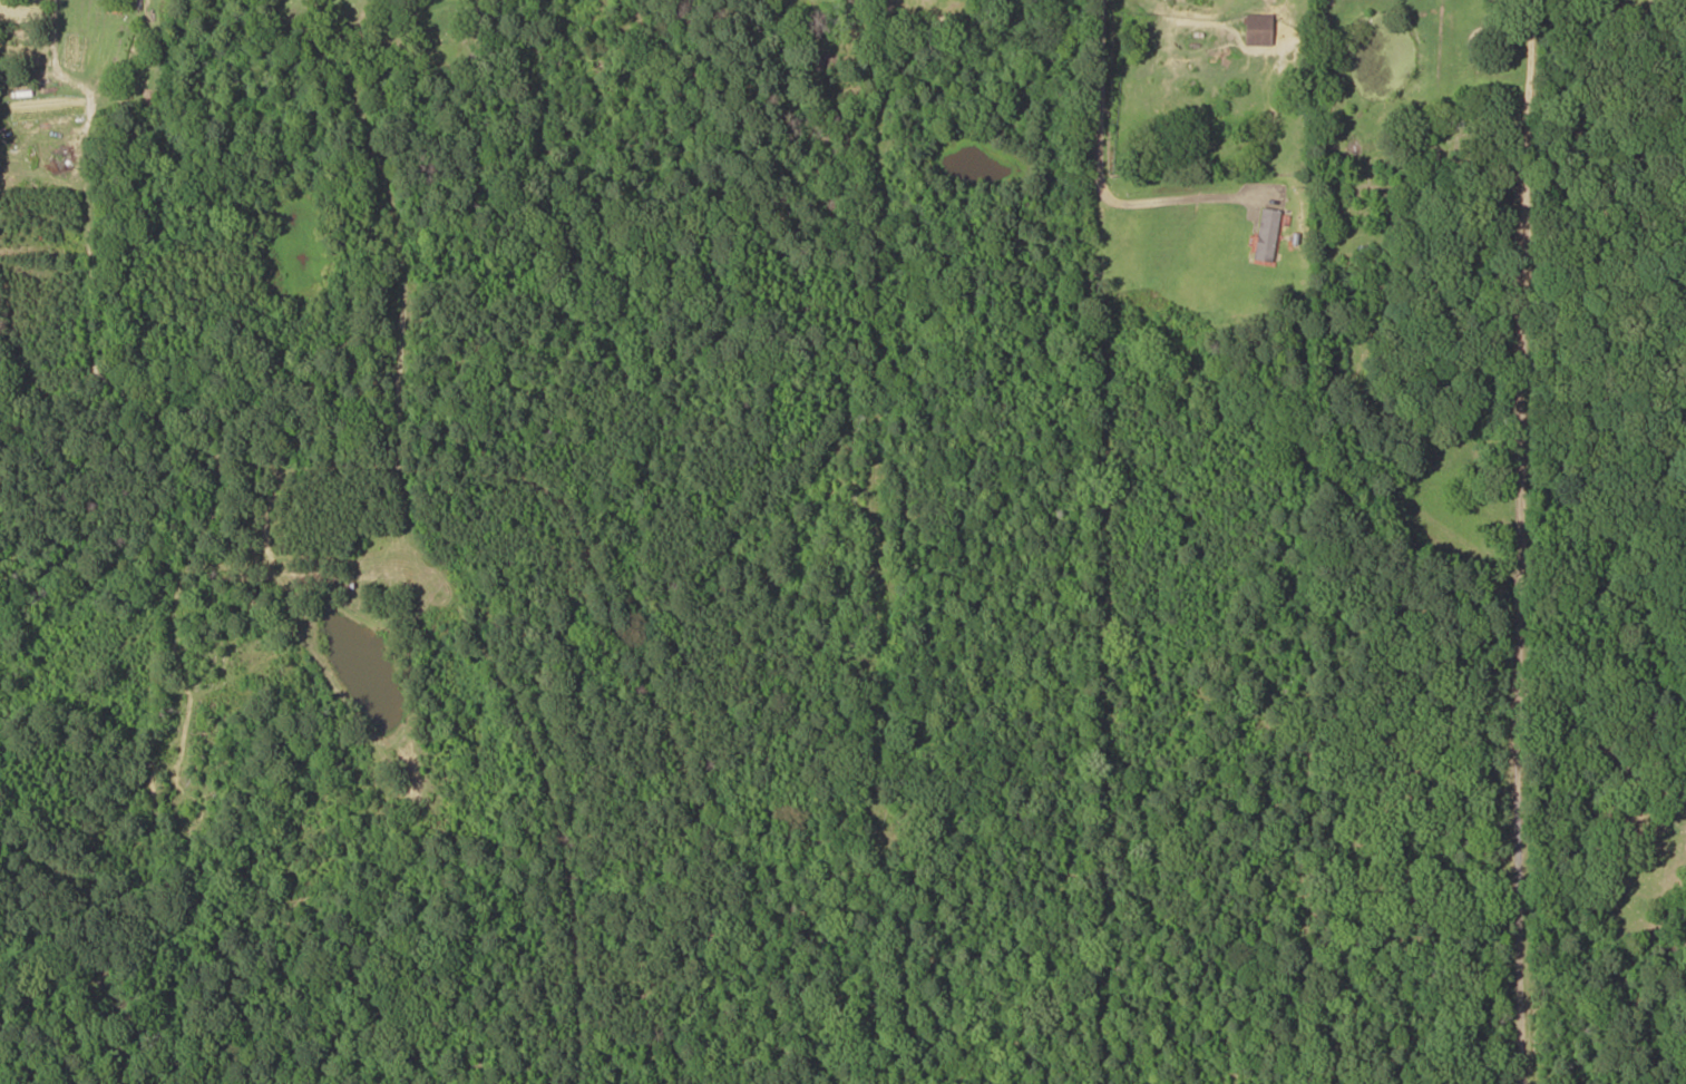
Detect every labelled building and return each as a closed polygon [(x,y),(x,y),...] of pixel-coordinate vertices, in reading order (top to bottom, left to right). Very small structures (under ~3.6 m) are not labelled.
[(1270,14),(1242,14),(1242,46),(1270,46),(1270,14)] [(1271,264),(1278,210),(1258,207),(1251,261),(1271,264)]
